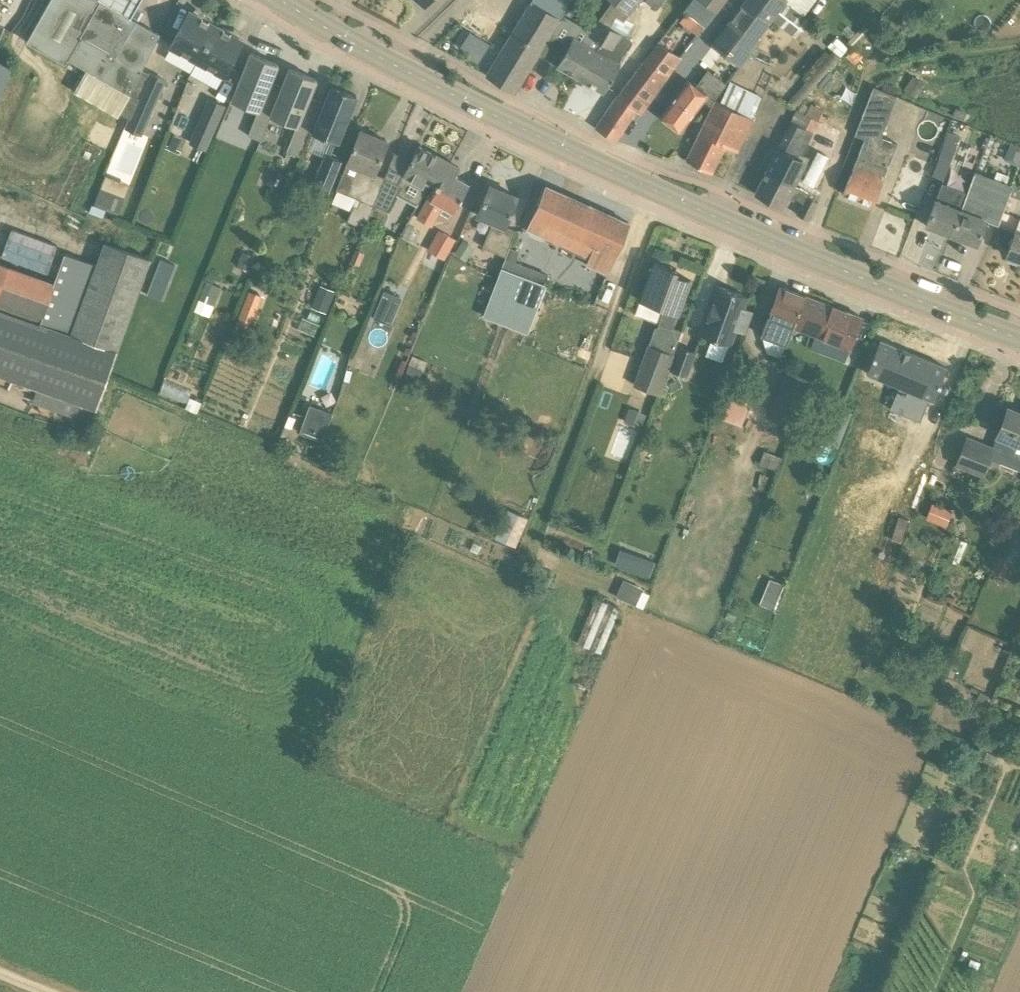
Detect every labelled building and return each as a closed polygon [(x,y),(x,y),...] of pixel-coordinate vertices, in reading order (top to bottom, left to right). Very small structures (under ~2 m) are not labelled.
[(112,8),(99,0),(51,0),(27,42),(66,64),(68,59),(78,65),(112,8)] [(559,20),(571,0),(533,0),(531,3),(488,75),(515,91),(550,34),(559,20)] [(590,35),(586,33),(581,42),(573,37),(557,66),(581,79),(610,27),(617,16),(624,21),(642,0),(611,0),(613,1),(599,20),(590,35)] [(658,10),(666,0),(646,0),(658,10)] [(724,0),(693,0),(684,11),(704,27),(724,0)] [(773,19),(785,3),(787,0),(747,0),(713,44),(741,65),(760,40),(757,39),(773,19)] [(785,3),(773,19),(796,36),(808,21),(803,17),(785,3)] [(112,8),(78,65),(87,70),(75,92),(90,100),(99,97),(108,82),(130,95),(160,35),(112,8)] [(197,61),(216,26),(215,25),(204,15),(201,18),(189,12),(170,47),(197,61)] [(216,26),(197,61),(224,76),(243,41),(232,35),(233,30),(218,27),(216,26)] [(632,39),(610,27),(581,79),(605,93),(633,42),(632,39)] [(827,47),(833,52),(840,58),(848,49),(835,38),(827,47)] [(641,112),(668,75),(676,63),(656,49),(619,96),(618,96),(597,129),(615,141),(636,109),(641,112)] [(275,107),(280,94),(279,94),(269,90),(279,64),(251,53),(232,100),(259,111),(249,135),(262,141),(272,116),(275,107)] [(0,63),(0,93),(11,68),(0,63)] [(290,68),(279,94),(280,94),(275,107),(272,116),(297,126),(287,151),(300,156),(319,110),(307,105),(317,79),(290,68)] [(696,86),(688,80),(661,116),(680,131),(704,100),(711,106),(727,84),(708,70),(696,86)] [(131,130),(145,136),(169,82),(155,75),(131,130)] [(730,82),(720,103),(752,118),(762,97),(730,82)] [(332,85),(313,132),(338,142),(357,95),(332,85)] [(872,87),(862,115),(854,135),(864,139),(844,194),(874,205),(897,144),(881,137),(896,96),(872,87)] [(711,113),(687,161),(711,173),(725,145),(737,152),(748,131),(747,131),(753,119),(752,118),(720,103),(718,101),(712,113),(711,113)] [(194,145),(208,151),(227,109),(213,102),(194,145)] [(806,163),(799,160),(818,122),(824,111),(811,104),(805,114),(797,110),(766,171),(794,186),(806,163)] [(361,131),(353,149),(337,190),(361,200),(358,207),(354,205),(348,221),(365,228),(374,206),(374,204),(383,183),(373,178),(388,141),(361,131)] [(932,176),(943,180),(960,138),(948,133),(932,176)] [(385,178),(383,183),(374,204),(374,206),(388,212),(397,196),(417,207),(430,183),(436,186),(438,188),(447,172),(451,163),(419,146),(399,183),(385,178)] [(325,154),(312,186),(330,193),(342,161),(325,154)] [(804,203),(798,215),(809,220),(818,202),(808,197),(810,194),(794,186),(766,171),(755,193),(783,207),(789,195),(804,203)] [(278,172),(273,174),(269,183),(272,189),(277,190),(282,188),(286,179),(284,174),(278,172)] [(438,188),(436,186),(418,219),(431,226),(431,225),(449,222),(454,212),(470,184),(447,172),(438,188)] [(998,172),(995,181),(1007,185),(1010,177),(998,172)] [(961,209),(951,235),(977,244),(986,220),(998,224),(1012,187),(1007,185),(995,181),(975,173),(967,195),(961,209)] [(490,185),(477,215),(493,222),(483,247),(506,257),(509,248),(514,236),(512,236),(515,230),(506,226),(518,197),(490,185)] [(961,209),(967,195),(953,189),(942,185),(936,200),(926,225),(951,235),(961,209)] [(596,246),(588,265),(607,274),(630,223),(627,222),(627,223),(592,207),(590,206),(549,188),(547,187),(528,231),(540,236),(545,224),(596,246)] [(125,198),(101,189),(95,205),(119,215),(125,198)] [(444,258),(455,239),(441,231),(430,250),(444,258)] [(1015,232),(1006,256),(1019,261),(1019,233),(1015,232)] [(475,248),(463,239),(454,253),(465,261),(475,248)] [(97,409),(151,260),(105,244),(98,265),(65,254),(54,284),(0,264),(0,374),(97,409)] [(519,252),(509,248),(506,257),(502,268),(546,285),(549,276),(515,263),(519,252)] [(365,253),(356,249),(351,261),(360,265),(365,253)] [(255,258),(243,253),(238,266),(250,271),(255,258)] [(161,258),(147,295),(161,300),(175,264),(161,258)] [(673,354),(682,332),(673,329),(691,280),(675,275),(677,270),(655,262),(641,300),(665,308),(657,329),(655,329),(649,346),(673,354)] [(211,316),(222,287),(208,281),(197,311),(211,316)] [(336,291),(321,286),(312,307),(327,313),(336,291)] [(743,308),(747,296),(719,286),(701,335),(729,345),(736,325),(746,329),(753,311),(743,308)] [(806,296),(780,286),(762,334),(787,344),(794,326),(806,296)] [(236,324),(252,330),(265,297),(249,291),(236,324)] [(403,298),(385,291),(374,319),(391,326),(403,298)] [(806,296),(794,326),(817,334),(816,335),(852,349),(863,318),(806,296)] [(486,310),(476,336),(499,345),(508,319),(486,310)] [(946,360),(880,333),(866,366),(899,379),(890,401),(920,414),(929,391),(933,393),(946,360)] [(673,354),(649,346),(634,385),(659,394),(673,354)] [(687,381),(696,356),(679,350),(670,375),(687,381)] [(788,371),(768,417),(792,428),(812,381),(788,371)] [(749,401),(727,393),(718,417),(741,425),(749,401)] [(332,416),(310,407),(300,435),(322,443),(332,416)] [(642,428),(647,415),(629,408),(624,422),(642,428)] [(993,449),(992,449),(993,450),(1019,461),(1019,412),(1008,408),(997,435),(998,436),(993,449)] [(992,449),(993,449),(967,438),(957,464),(983,475),(993,450),(992,449)] [(649,464),(653,451),(644,448),(639,460),(649,464)] [(953,513),(933,505),(926,521),(947,529),(953,513)] [(496,538),(516,546),(528,518),(508,509),(496,538)] [(634,571),(649,577),(655,562),(639,556),(634,571)] [(616,597),(636,606),(642,592),(644,589),(624,580),(616,597)] [(780,596),(765,591),(760,605),(774,610),(780,596)] [(580,641),(602,650),(621,606),(598,596),(580,641)] [(979,696),(977,700),(986,704),(989,696),(980,692),(979,696)]
